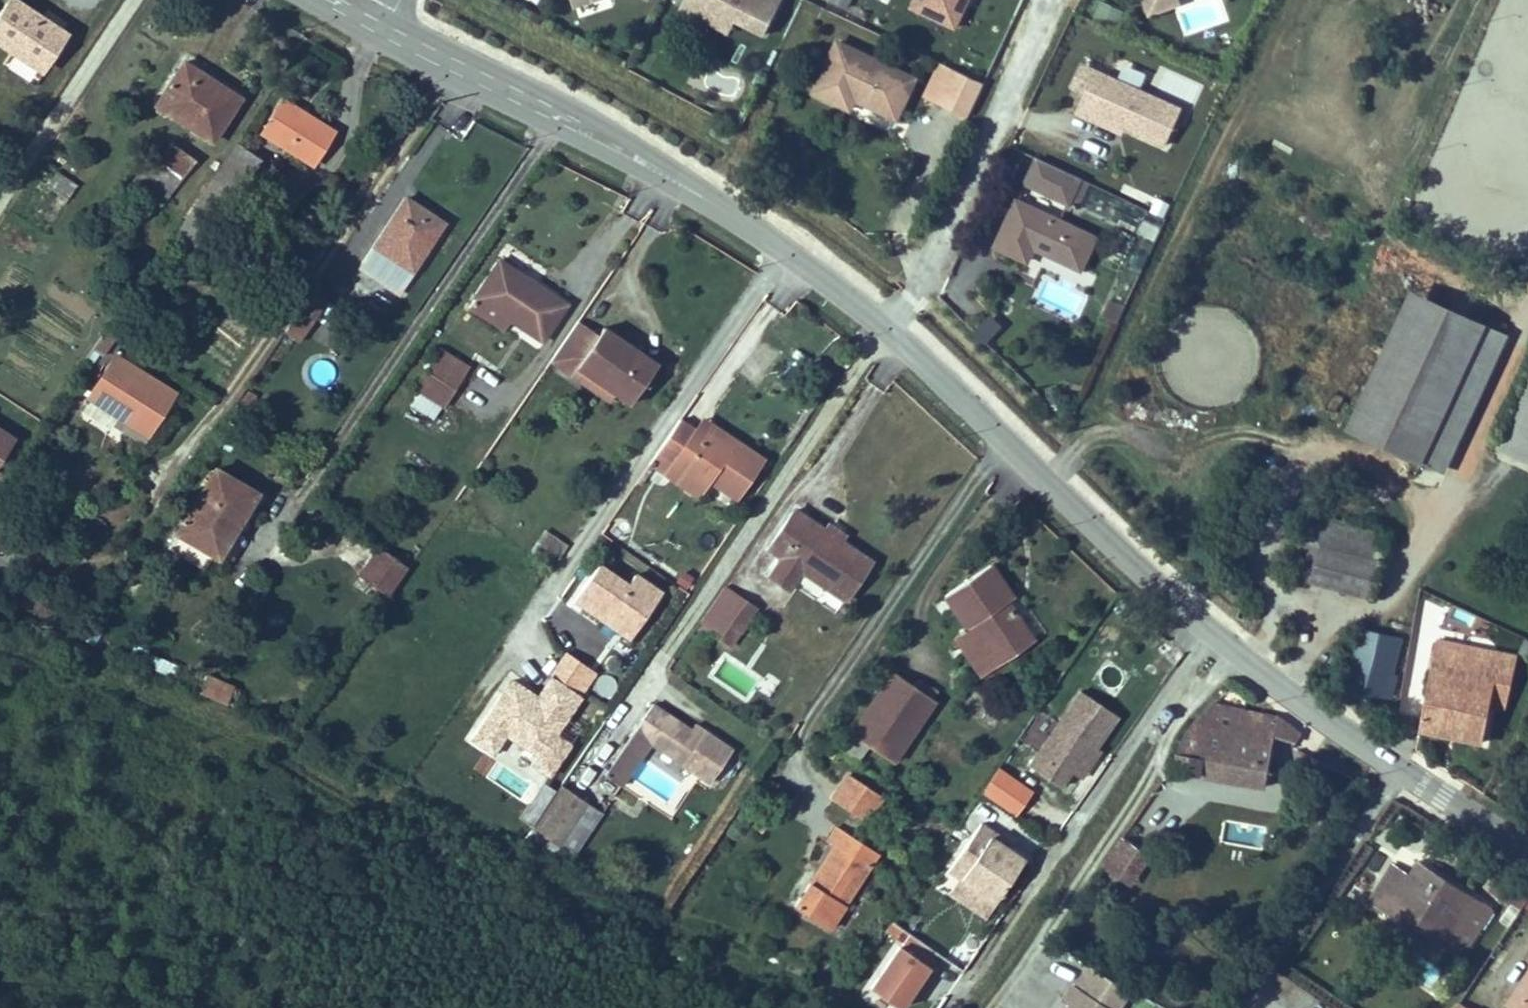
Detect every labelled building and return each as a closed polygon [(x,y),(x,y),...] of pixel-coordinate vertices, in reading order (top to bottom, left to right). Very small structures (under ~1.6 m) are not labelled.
[(0,17),(0,47),(39,73),(64,35),(12,0),(11,0),(0,17)] [(577,20),(610,9),(606,0),(570,0),(577,20)] [(702,21),(734,36),(740,23),(769,37),(786,0),(690,0),(684,12),(702,21)] [(847,9),(851,0),(829,0),(847,9)] [(957,30),(971,0),(915,0),(910,9),(957,30)] [(1151,18),(1182,7),(1180,0),(1145,0),(1151,18)] [(1125,11),(1105,2),(1099,14),(1119,24),(1125,11)] [(896,120),(914,79),(834,41),(810,92),(848,110),(853,100),(896,120)] [(212,138),(237,99),(184,64),(157,103),(212,138)] [(941,106),(970,119),(986,85),(940,64),(924,98),(941,106)] [(1117,82),(1097,73),(1083,67),(1073,89),(1086,95),(1078,114),(1094,122),(1124,137),(1127,131),(1166,149),(1183,113),(1139,93),(1117,82)] [(1124,68),(1117,82),(1139,93),(1146,78),(1124,68)] [(314,164),(334,136),(289,103),(267,133),(314,164)] [(196,157),(170,139),(157,158),(151,153),(130,185),(163,207),(196,157)] [(69,196),(80,182),(54,163),(43,179),(69,196)] [(1075,213),(1086,189),(1043,171),(1034,193),(1075,213)] [(401,297),(449,226),(410,198),(361,271),(401,297)] [(1088,281),(1103,244),(1024,209),(1002,255),(1031,270),(1037,258),(1088,281)] [(1137,236),(1155,242),(1161,225),(1142,219),(1137,236)] [(502,334),(512,320),(545,343),(569,310),(502,260),(478,297),(469,312),(502,334)] [(1414,288),(1352,424),(1425,458),(1487,322),(1414,288)] [(305,300),(292,320),(277,341),(290,349),(304,329),(318,308),(305,300)] [(1005,328),(993,317),(980,331),(992,343),(1005,328)] [(1487,322),(1425,458),(1442,466),(1504,329),(1487,322)] [(601,340),(578,324),(551,365),(573,380),(609,404),(612,400),(629,411),(658,367),(606,332),(601,340)] [(447,405),(473,362),(449,345),(421,387),(409,406),(435,423),(447,405)] [(121,356),(101,386),(94,398),(129,419),(151,433),(177,392),(121,356)] [(1502,444),(1527,456),(1527,386),(1502,444)] [(703,422),(696,431),(683,423),(660,458),(652,469),(668,480),(700,501),(712,483),(742,503),(768,465),(739,446),(703,422)] [(9,446),(0,439),(0,458),(9,446)] [(219,559),(259,496),(217,469),(177,530),(219,559)] [(843,596),(870,558),(797,508),(771,545),(783,554),(770,573),(791,590),(804,568),(843,596)] [(0,518),(0,535),(8,523),(0,518)] [(390,597),(409,568),(380,549),(361,577),(390,597)] [(597,567),(573,601),(630,640),(661,594),(637,577),(629,589),(597,567)] [(997,666),(1031,644),(1005,603),(1013,599),(994,567),(948,597),(967,629),(954,637),(979,677),(991,670),(997,666)] [(688,588),(695,577),(685,570),(678,581),(688,588)] [(758,610),(725,587),(699,624),(732,647),(758,610)] [(1385,703),(1402,639),(1370,631),(1352,693),(1385,703)] [(1502,708),(1509,657),(1442,645),(1427,737),(1486,746),(1492,707),(1502,708)] [(535,695),(512,679),(468,740),(492,757),(506,738),(537,760),(533,767),(547,778),(569,747),(555,738),(598,678),(564,654),(535,695)] [(148,655),(144,668),(175,677),(179,664),(148,655)] [(893,761),(934,698),(893,671),(851,733),(893,761)] [(233,690),(207,678),(199,696),(225,708),(233,690)] [(1084,695),(1031,769),(1061,792),(1072,777),(1082,784),(1102,755),(1098,752),(1120,721),(1084,695)] [(1296,745),(1304,730),(1276,709),(1210,704),(1179,733),(1173,777),(1260,791),(1270,743),(1296,745)] [(709,735),(694,725),(688,734),(652,709),(607,776),(622,786),(649,745),(711,785),(733,751),(709,735)] [(869,821),(885,798),(853,776),(834,798),(869,821)] [(557,842),(582,860),(611,816),(585,799),(557,842)] [(839,846),(822,873),(809,865),(788,898),(800,907),(831,926),(879,851),(839,823),(828,838),(839,846)] [(982,918),(992,904),(1020,861),(1003,850),(1006,845),(990,834),(976,826),(945,874),(957,881),(947,896),(982,918)] [(1136,878),(1145,864),(1137,858),(1140,853),(1123,841),(1104,865),(1122,878),(1126,870),(1136,878)] [(574,871),(582,860),(557,842),(549,854),(574,871)] [(1409,905),(1465,941),(1490,905),(1435,866),(1424,880),(1409,868),(1382,909),(1399,921),(1409,905)] [(1455,956),(1465,941),(1409,905),(1399,921),(1455,956)] [(939,956),(910,937),(872,994),(894,1007),(905,1007),(939,956)] [(1128,989),(1084,963),(1072,985),(1071,984),(1060,1001),(1067,1006),(1066,1007),(1117,1007),(1128,989)]
